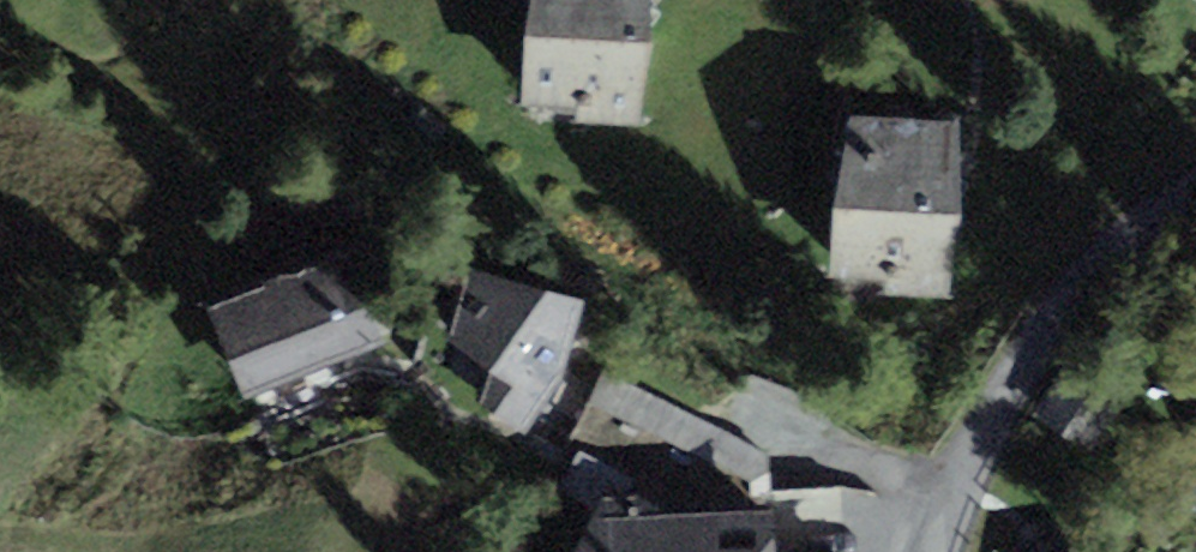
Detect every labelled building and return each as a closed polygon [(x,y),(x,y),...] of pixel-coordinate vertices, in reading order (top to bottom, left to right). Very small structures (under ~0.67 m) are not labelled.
[(525,36),(520,105),(532,107),(531,120),(637,125),(652,43),(651,0),(531,0),(525,36)] [(958,120),(849,114),(831,208),(829,279),(883,280),(884,296),(951,297),(961,214),(958,120)] [(347,247),(207,302),(244,398),(385,343),(347,247)] [(582,302),(465,265),(442,337),(489,373),(476,399),(524,437),(561,379),(582,302)] [(1127,393),(1070,359),(1036,417),(1092,451),(1127,393)] [(608,482),(575,551),(775,551),(771,502),(663,510),(608,482)] [(1082,543),(1068,551),(1088,551),(1082,543)]
